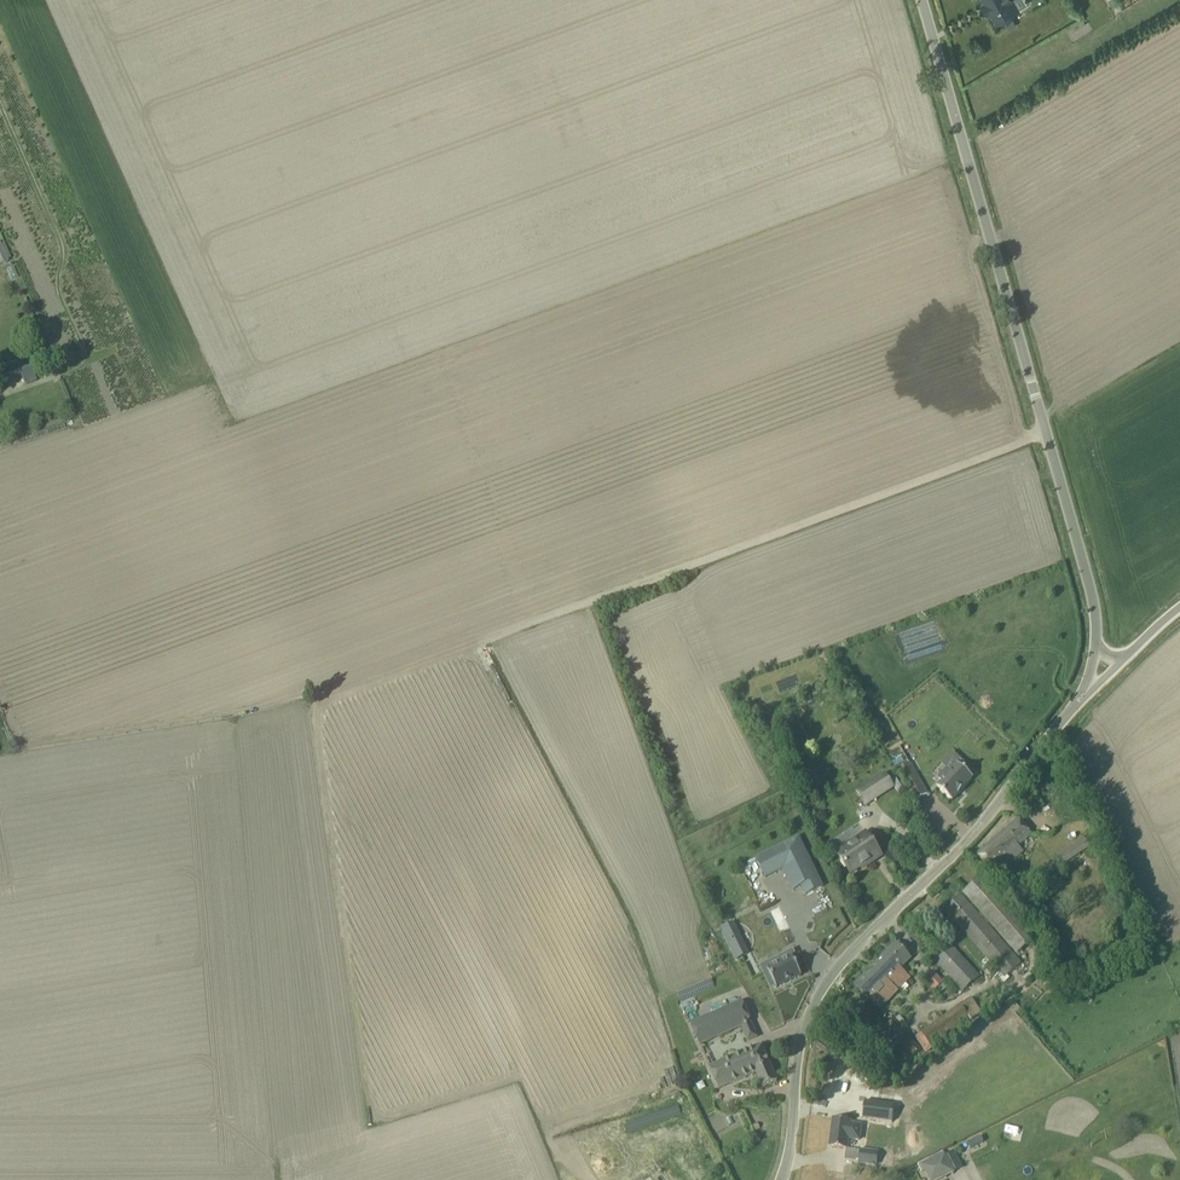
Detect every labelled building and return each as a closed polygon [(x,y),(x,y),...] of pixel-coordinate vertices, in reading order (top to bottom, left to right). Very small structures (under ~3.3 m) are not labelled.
[(1020,11),(1014,0),(982,0),(984,2),(980,4),(987,16),(990,14),(997,25),(1020,11)] [(8,262),(0,242),(0,265),(8,262)] [(22,368),(28,384),(39,380),(33,364),(22,368)] [(865,761),(852,768),(855,774),(869,768),(865,761)] [(942,781),(937,787),(952,800),(973,778),(964,770),(968,766),(961,761),(951,772),(948,769),(939,778),(942,781)] [(927,794),(909,762),(897,769),(915,801),(927,794)] [(893,787),(885,774),(857,791),(866,804),(893,787)] [(1026,828),(1018,818),(977,854),(984,863),(990,870),(1005,856),(1010,862),(1023,851),(1018,845),(1031,834),(1026,828)] [(881,855),(874,845),(865,833),(836,852),(850,873),(865,863),(866,865),(881,855)] [(754,857),(765,878),(782,870),(792,890),(801,886),(805,895),(824,886),(799,835),(754,857)] [(1079,854),(1076,850),(1082,845),(1086,850),(1090,846),(1083,836),(1055,855),(1062,866),(1079,854)] [(1007,889),(995,875),(990,879),(1003,893),(1007,889)] [(1036,938),(989,885),(981,876),(963,892),(1017,954),(1036,938)] [(1021,963),(969,903),(961,894),(944,908),(1005,977),(1021,963)] [(733,923),(722,928),(737,959),(748,953),(733,923)] [(877,1007),(909,976),(900,968),(901,967),(911,957),(905,951),(897,942),(855,984),(863,992),(877,1007)] [(978,978),(950,946),(933,960),(962,993),(978,978)] [(794,953),(785,957),(783,955),(760,966),(771,987),(775,985),(776,988),(801,975),(797,967),(800,965),(794,953)] [(924,980),(934,991),(935,990),(939,994),(947,987),(943,983),(944,982),(934,971),(924,980)] [(971,997),(915,1036),(926,1052),(982,1013),(971,997)] [(742,1001),(690,1023),(699,1045),(751,1022),(742,1001)] [(920,1050),(895,1020),(880,1032),(906,1062),(920,1050)] [(777,1082),(769,1063),(761,1045),(750,1049),(711,1067),(720,1089),(758,1073),(764,1087),(777,1082)] [(895,1105),(865,1101),(863,1117),(892,1122),(895,1105)] [(851,1121),(845,1120),(833,1119),(830,1146),(842,1147),(847,1148),(849,1139),(860,1141),(863,1123),(851,1122),(851,1121)] [(861,1150),(847,1148),(845,1159),(860,1161),(876,1163),(877,1152),(861,1150)] [(946,1154),(945,1154),(944,1151),(918,1164),(921,1172),(924,1170),(929,1179),(939,1179),(955,1172),(946,1154)]
